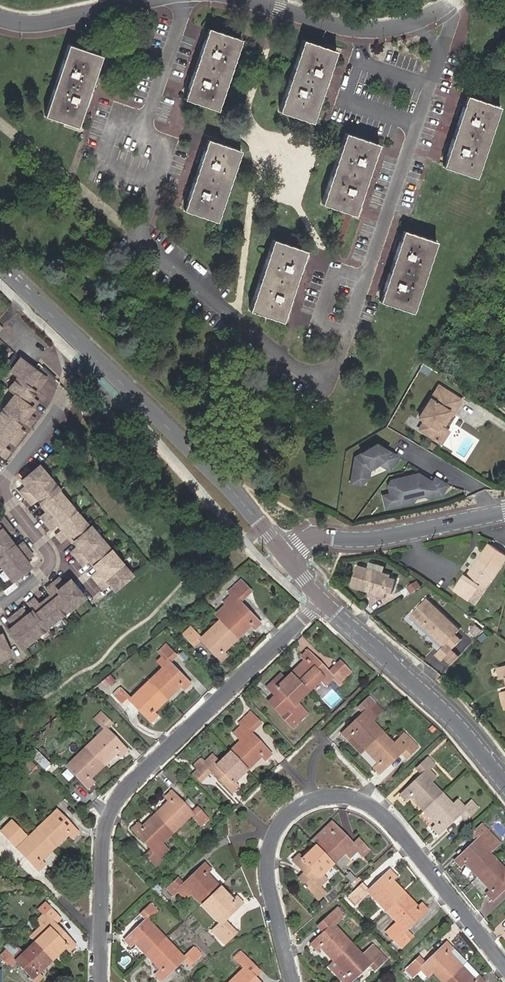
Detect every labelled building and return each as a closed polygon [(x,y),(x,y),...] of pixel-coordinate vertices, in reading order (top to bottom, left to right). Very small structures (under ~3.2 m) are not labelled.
[(217,109),(241,39),(208,28),(185,97),(217,109)] [(312,122),(336,51),(303,40),(280,111),(312,122)] [(78,127),(102,55),(69,44),(45,115),(78,127)] [(475,177),(500,107),(467,96),(443,166),(475,177)] [(355,214),(378,144),(346,133),(322,204),(355,214)] [(216,221),(240,151),(208,139),(184,209),(216,221)] [(412,312),(436,241),(403,230),(380,301),(412,312)] [(282,321),(306,251),(273,239),(249,310),(282,321)] [(18,427),(22,421),(29,426),(34,419),(28,414),(38,401),(32,396),(41,384),(46,378),(20,359),(10,371),(18,377),(8,390),(15,395),(0,414),(0,455),(4,458),(10,451),(3,446),(8,440),(14,445),(25,432),(18,427)] [(461,402),(438,387),(429,401),(418,419),(423,422),(418,431),(440,445),(447,433),(443,430),(439,427),(447,413),(452,415),(452,416),(461,402)] [(452,415),(447,413),(439,427),(443,430),(452,415)] [(388,471),(396,457),(376,445),(355,459),(351,476),(361,478),(367,479),(369,469),(377,464),(388,471)] [(89,528),(58,491),(60,490),(39,466),(22,481),(27,486),(21,492),(32,505),(38,499),(42,505),(42,506),(46,511),(40,516),(51,530),(58,524),(62,530),(56,535),(62,541),(68,536),(73,542),(73,541),(78,547),(72,552),(83,565),(89,560),(99,571),(92,576),(104,590),(110,584),(115,590),(132,576),(91,527),(89,528)] [(359,485),(367,479),(361,478),(351,476),(350,483),(359,485)] [(390,482),(387,487),(389,496),(392,508),(412,503),(416,497),(424,495),(424,498),(427,500),(440,496),(446,487),(434,479),(432,484),(417,476),(390,482)] [(392,508),(389,496),(382,498),(385,510),(392,508)] [(8,534),(14,530),(4,516),(0,519),(0,561),(14,579),(32,565),(27,559),(33,554),(23,541),(17,546),(8,534)] [(469,574),(472,576),(470,579),(467,577),(464,575),(454,589),(471,601),(481,588),(485,591),(504,562),(504,555),(491,544),(469,574)] [(390,575),(363,567),(361,568),(355,571),(352,584),(353,587),(368,592),(369,587),(374,588),(373,591),(385,594),(386,591),(393,594),(396,580),(389,578),(390,575)] [(48,626),(73,606),(86,596),(72,579),(66,583),(61,577),(48,588),(53,594),(41,603),(36,597),(30,602),(35,608),(29,613),(24,607),(10,618),(15,624),(9,628),(23,646),(49,626),(48,626)] [(241,580),(236,585),(246,595),(251,591),(241,580)] [(231,595),(213,612),(220,620),(234,635),(240,630),(242,633),(251,624),(254,628),(260,623),(239,601),(246,595),(236,585),(228,592),(231,595)] [(476,605),(485,591),(481,588),(471,601),(476,605)] [(435,611),(425,601),(409,618),(419,628),(435,611)] [(458,633),(435,611),(419,628),(442,649),(434,658),(440,664),(443,661),(450,654),(460,643),(454,638),(458,633)] [(234,635),(220,620),(200,639),(221,660),(226,655),(223,651),(231,644),(237,638),(234,635)] [(194,645),(200,639),(190,628),(183,635),(194,645)] [(474,628),(469,634),(475,639),(480,634),(474,628)] [(240,630),(234,635),(237,638),(242,633),(240,630)] [(12,654),(2,633),(0,634),(0,659),(12,654)] [(483,636),(477,642),(480,646),(487,640),(483,636)] [(233,646),(239,640),(237,638),(231,644),(233,646)] [(163,667),(150,680),(167,698),(180,685),(183,688),(189,683),(169,662),(175,656),(165,646),(159,652),(163,655),(165,658),(159,663),(163,667)] [(291,674),(308,692),(320,681),(325,686),(333,679),(338,684),(344,678),(334,668),(328,673),(307,651),(301,656),(305,661),(297,668),(291,673),(291,674)] [(456,660),(450,654),(443,661),(449,667),(456,660)] [(157,660),(159,663),(165,658),(163,655),(157,660)] [(339,662),(334,668),(344,678),(350,673),(339,662)] [(296,703),(308,692),(291,674),(285,680),(277,688),(273,684),(267,689),(274,697),(286,710),(280,716),(292,728),(307,714),(296,703)] [(277,688),(285,680),(279,675),(265,687),(267,689),(273,684),(277,688)] [(167,698),(150,680),(130,700),(150,721),(156,715),(152,712),(167,698)] [(124,705),(130,700),(120,689),(115,694),(124,705)] [(268,703),(280,716),(286,710),(274,697),(268,703)] [(363,751),(382,733),(371,722),(376,717),(369,710),(375,705),(369,699),(358,709),(363,714),(342,735),(360,754),(363,751)] [(245,767),(248,769),(261,757),(265,760),(270,755),(250,734),(260,724),(250,713),(239,723),(242,726),(234,734),(241,742),(231,751),(245,767)] [(96,718),(106,729),(111,724),(101,714),(96,718)] [(106,729),(86,747),(101,763),(106,758),(109,761),(118,753),(120,756),(127,751),(106,729)] [(393,745),(382,733),(363,751),(377,765),(374,768),(379,774),(401,754),(405,758),(418,746),(406,733),(393,745)] [(101,763),(86,747),(67,767),(88,789),(93,783),(90,780),(99,771),(96,768),(101,763)] [(245,767),(231,751),(219,763),(212,756),(205,763),(200,758),(194,764),(199,770),(206,777),(211,771),(231,792),(237,787),(233,783),(242,774),(240,772),(245,767)] [(363,751),(360,754),(374,768),(377,765),(363,751)] [(38,753),(33,759),(44,771),(50,765),(38,753)] [(37,767),(27,757),(18,766),(27,776),(37,767)] [(425,809),(441,794),(430,783),(435,778),(428,770),(434,764),(428,758),(416,769),(422,775),(401,796),(406,802),(410,798),(418,806),(421,803),(425,809)] [(99,771),(104,766),(101,763),(96,768),(99,771)] [(200,782),(206,777),(199,770),(194,775),(200,782)] [(169,801),(156,814),(159,818),(173,833),(192,814),(172,792),(166,798),(169,801)] [(452,806),(441,794),(425,809),(431,815),(428,817),(436,825),(432,829),(437,834),(459,814),(465,820),(477,808),(471,803),(465,808),(458,801),(452,806)] [(197,809),(192,814),(203,826),(208,821),(197,809)] [(56,811),(37,829),(52,845),(57,840),(60,842),(68,835),(72,838),(77,833),(56,811)] [(159,818),(156,814),(150,819),(153,822),(159,818)] [(161,844),(173,833),(159,818),(153,822),(150,819),(141,829),(138,825),(132,830),(159,858),(167,851),(161,844)] [(52,845),(37,829),(27,839),(11,822),(1,832),(38,871),(44,865),(40,861),(49,853),(46,850),(52,845)] [(332,823),(312,842),(317,846),(319,849),(333,864),(345,853),(350,858),(357,851),(364,859),(370,852),(358,840),(353,845),(332,823)] [(480,874),(493,861),(487,854),(499,843),(482,826),(471,836),(475,841),(455,861),(461,867),(464,863),(472,872),(476,869),(480,874)] [(49,853),(54,848),(52,845),(46,850),(49,853)] [(313,855),(319,849),(317,846),(310,853),(313,855)] [(327,881),(321,875),(333,864),(319,849),(313,855),(310,853),(303,859),(299,855),(292,862),(305,875),(313,883),(308,889),(325,906),(333,900),(321,887),(327,881)] [(503,871),(493,861),(480,874),(477,877),(490,891),(486,895),(491,901),(504,887),(504,869),(503,871)] [(190,893),(201,905),(216,891),(211,886),(215,883),(206,874),(210,871),(205,865),(183,885),(178,880),(168,889),(173,895),(177,890),(185,899),(190,893)] [(334,865),(327,873),(331,877),(338,870),(334,865)] [(368,891),(387,911),(402,897),(397,892),(400,889),(391,880),(395,876),(390,871),(368,891)] [(351,883),(356,879),(351,874),(347,878),(351,883)] [(308,889),(313,883),(305,875),(299,880),(308,889)] [(356,903),(368,891),(362,885),(350,896),(356,903)] [(225,893),(219,888),(216,891),(221,897),(225,893)] [(216,891),(201,905),(220,924),(224,921),(242,904),(236,898),(232,901),(225,893),(221,897),(216,891)] [(402,897),(387,911),(405,931),(426,910),(422,905),(418,908),(410,900),(407,903),(402,897)] [(141,914),(147,920),(156,911),(151,905),(141,914)] [(46,932),(35,943),(52,960),(65,948),(69,952),(74,947),(54,925),(60,920),(49,909),(36,922),(40,926),(46,932)] [(327,918),(333,925),(344,915),(338,909),(327,918)] [(324,933),(333,925),(327,918),(318,927),(324,933)] [(151,953),(165,939),(147,920),(125,940),(130,946),(134,943),(142,951),(145,948),(151,953)] [(218,937),(229,926),(224,921),(220,924),(213,931),(218,937)] [(327,957),(332,962),(333,961),(336,958),(351,944),(333,925),(324,933),(311,945),(316,950),(320,947),(328,956),(327,957)] [(40,926),(29,937),(35,943),(46,932),(40,926)] [(225,944),(236,934),(229,926),(218,937),(225,944)] [(411,938),(405,931),(395,940),(401,947),(411,938)] [(184,959),(165,939),(151,953),(156,959),(153,962),(160,970),(156,975),(161,980),(184,959)] [(35,943),(22,955),(17,950),(11,956),(6,951),(0,956),(0,958),(9,967),(14,962),(33,981),(37,981),(41,978),(37,974),(52,960),(35,943)] [(461,966),(448,953),(452,949),(447,943),(425,964),(419,957),(406,970),(412,977),(420,970),(427,977),(432,972),(442,981),(444,981),(461,966)] [(370,964),(375,969),(385,959),(373,946),(362,956),(351,944),(336,958),(341,964),(338,967),(346,975),(341,979),(344,981),(350,981),(370,964)] [(196,947),(184,959),(189,965),(202,953),(196,947)] [(142,951),(147,957),(151,953),(145,948),(142,951)] [(151,953),(147,957),(153,962),(156,959),(151,953)] [(235,958),(244,968),(249,963),(239,954),(235,958)] [(338,967),(341,964),(336,958),(333,961),(332,962),(328,965),(341,979),(346,975),(338,967)] [(461,966),(444,981),(483,981),(479,977),(475,980),(461,966)] [(244,968),(230,981),(257,981),(244,968)]
